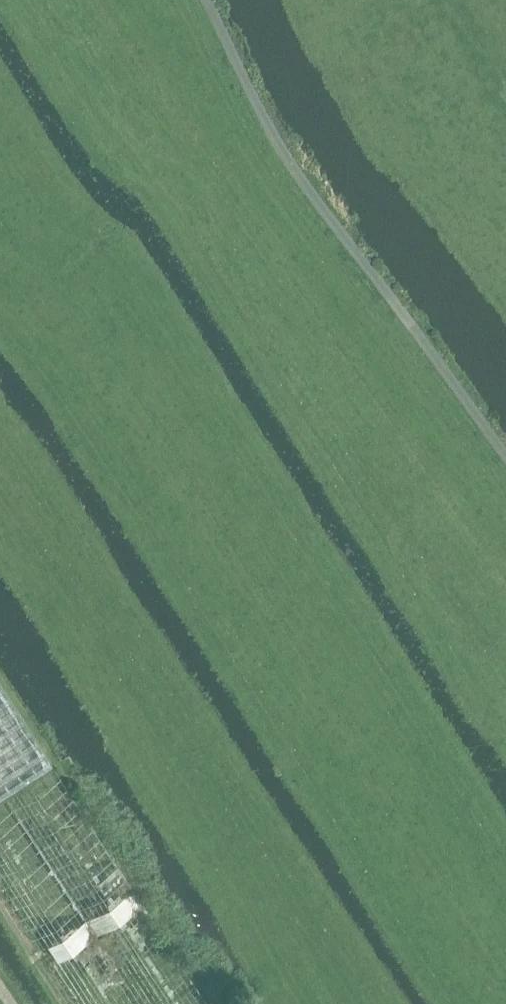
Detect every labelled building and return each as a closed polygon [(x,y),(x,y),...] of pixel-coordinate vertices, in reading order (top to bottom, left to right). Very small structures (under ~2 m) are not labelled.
[(53,764),(0,681),(0,798),(53,764)] [(132,889),(133,888),(55,767),(0,803),(0,888),(39,949),(49,943),(58,957),(48,963),(74,1003),(208,1003),(142,902),(141,903),(132,889)]
